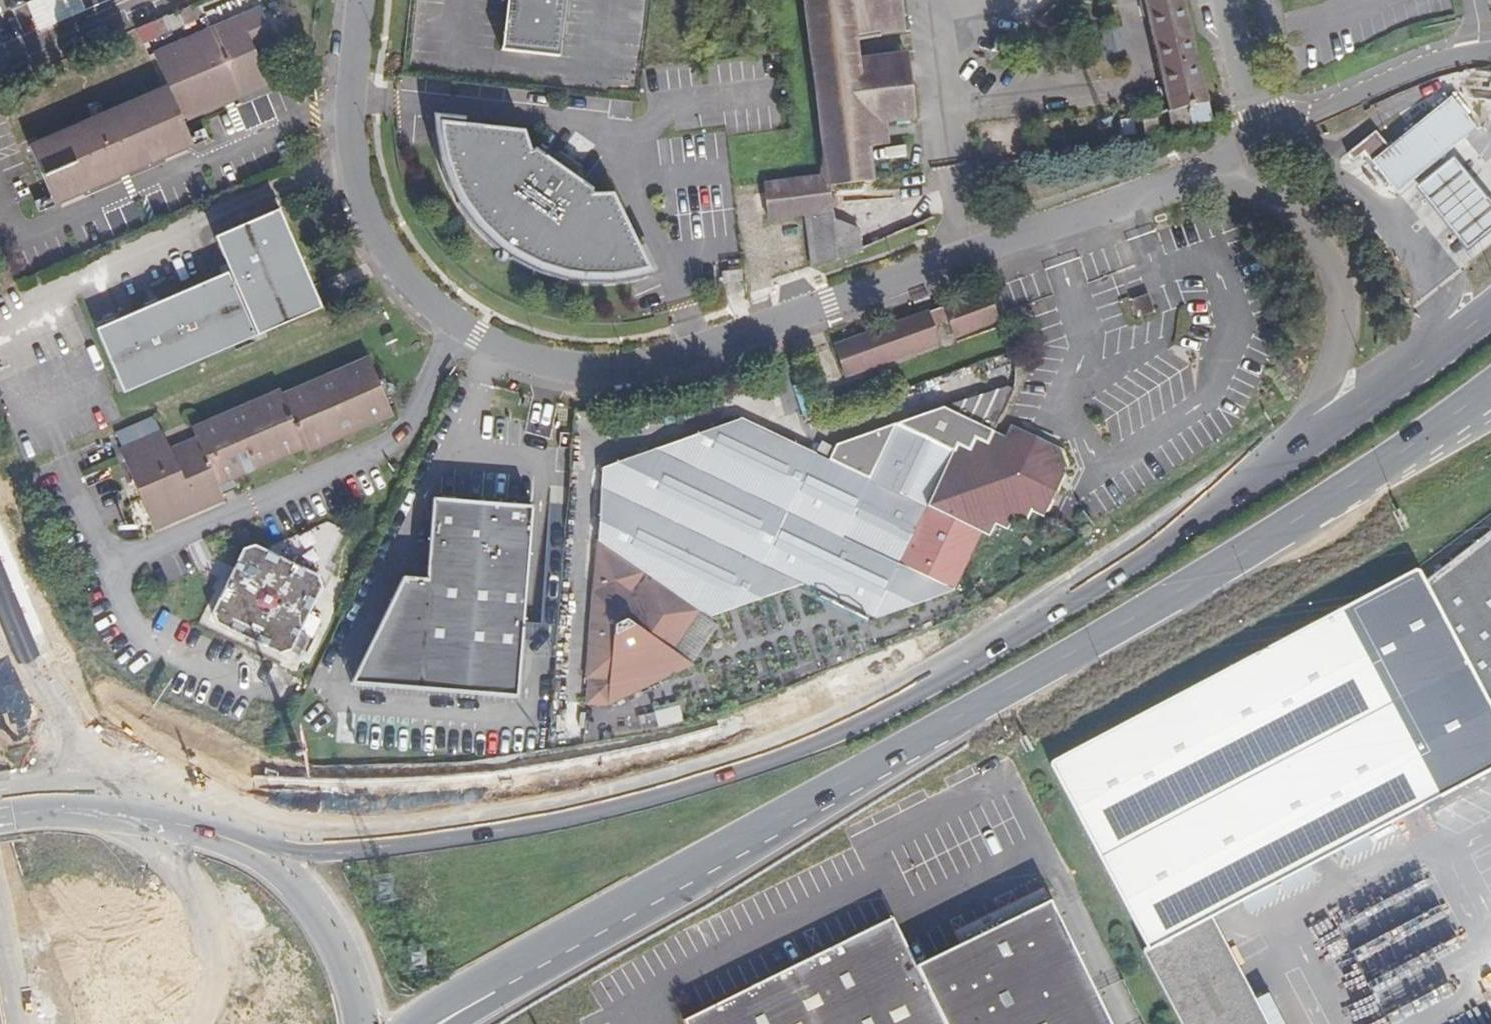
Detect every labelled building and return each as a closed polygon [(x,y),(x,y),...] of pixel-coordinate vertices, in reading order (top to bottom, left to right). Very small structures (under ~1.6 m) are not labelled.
[(159,44),(172,73),(174,79),(33,142),(55,191),(193,129),(185,110),(271,72),(257,40),(277,31),(263,0),(258,0),(159,44)] [(86,10),(110,0),(81,0),(86,10)] [(504,37),(560,43),(565,0),(508,0),(504,37)] [(823,175),(764,183),(768,219),(803,214),(830,212),(828,186),(874,179),(869,147),(889,143),(886,123),(866,125),(857,57),(856,36),(851,0),(800,0),(823,175)] [(856,36),(903,29),(900,0),(851,0),(856,36)] [(1054,0),(1052,0),(1037,17),(1048,27),(1064,9),(1054,0)] [(1166,97),(1167,112),(1171,128),(1213,118),(1186,0),(1144,0),(1166,97)] [(197,3),(161,18),(167,33),(204,18),(199,7),(197,3)] [(906,51),(857,57),(866,125),(886,123),(914,119),(906,51)] [(30,136),(33,142),(174,79),(172,73),(30,136)] [(1477,126),(1451,95),(1376,158),(1402,189),(1477,126)] [(1154,109),(1141,112),(1146,133),(1159,130),(1154,109)] [(522,120),(440,112),(440,120),(436,122),(438,141),(444,162),(454,180),(461,179),(466,188),(460,194),(472,210),(486,225),(500,237),(506,232),(514,240),(515,247),(540,260),(568,268),(571,262),(582,262),(589,273),(618,272),(648,265),(645,258),(651,253),(616,184),(600,184),(594,180),(595,177),(575,163),(554,150),(534,137),(530,138),(522,120)] [(196,135),(193,129),(55,191),(57,197),(196,135)] [(1453,155),(1418,185),(1471,246),(1490,229),(1490,199),(1453,155)] [(318,308),(273,209),(212,236),(228,270),(94,330),(123,395),(318,308)] [(831,216),(830,212),(803,214),(809,267),(860,251),(855,229),(831,216)] [(997,318),(985,287),(834,345),(846,377),(940,341),(933,324),(947,319),(953,335),(997,318)] [(392,414),(367,356),(283,393),(281,389),(192,428),(195,435),(171,445),(165,429),(121,448),(155,527),(224,497),(222,493),(238,486),(234,476),(304,446),(306,451),(392,414)] [(992,429),(1014,382),(835,447),(829,458),(742,415),(601,467),(584,674),(588,674),(586,697),(611,700),(689,665),(676,653),(704,613),(795,580),(871,617),(949,589),(983,531),(989,536),(997,525),(1004,530),(1012,516),(1025,524),(1032,511),(1038,515),(1064,468),(1056,449),(1011,425),(1002,437),(992,429)] [(528,507),(429,498),(422,579),(398,577),(347,683),(511,697),(528,507)] [(1050,768),(1142,944),(1142,952),(1180,1023),(1266,1023),(1209,915),(1490,767),(1490,526),(1424,579),(1417,565),(1053,757),(1050,768)] [(283,538),(269,542),(261,560),(253,556),(250,563),(246,570),(253,574),(240,602),(244,613),(307,644),(319,640),(348,580),(345,568),(283,538)] [(915,972),(907,957),(891,924),(688,1023),(1104,1023),(1046,907),(994,933),(915,972)]
